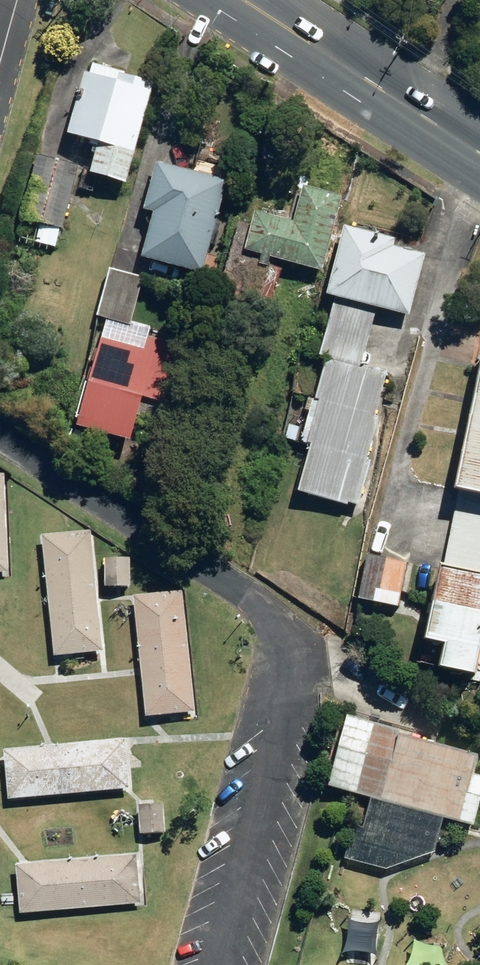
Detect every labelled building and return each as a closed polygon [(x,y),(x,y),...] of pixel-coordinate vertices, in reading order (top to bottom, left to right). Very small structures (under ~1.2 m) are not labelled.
[(96,174),(132,183),(157,83),(90,67),(74,133),(105,141),(96,174)] [(26,220),(64,229),(80,165),(42,155),(26,220)] [(149,258),(209,273),(232,180),(163,162),(151,210),(160,212),(149,258)] [(252,250),(326,270),(345,196),(309,186),(299,223),(261,213),(252,250)] [(332,358),(364,365),(379,307),(414,316),(429,254),(398,246),(400,238),(351,225),(333,297),(339,298),(324,355),(332,358)] [(275,302),(284,269),(236,257),(228,289),(275,302)] [(106,318),(154,330),(155,328),(136,323),(148,279),(117,271),(106,318)] [(187,275),(185,284),(200,288),(202,279),(187,275)] [(150,338),(147,349),(108,340),(86,427),(137,440),(143,418),(163,423),(182,347),(150,338)] [(391,372),(364,365),(332,358),(321,399),(324,400),(314,444),(320,445),(308,493),(357,506),(391,372)] [(290,440),(299,441),(302,427),(292,426),(290,440)] [(462,528),(479,531),(479,434),(462,528)] [(10,574),(7,474),(0,474),(0,574),(10,574)] [(462,528),(439,641),(455,644),(450,669),(479,674),(479,531),(462,528)] [(46,535),(59,658),(106,653),(93,530),(46,535)] [(364,602),(403,608),(410,562),(371,556),(364,602)] [(109,559),(109,586),(133,586),(132,559),(109,559)] [(138,596),(152,718),(198,713),(185,591),(138,596)] [(478,828),(479,819),(479,775),(479,772),(479,756),(441,744),(417,738),(407,735),(407,732),(354,717),(334,787),(376,799),(449,820),(478,828)] [(7,750),(11,800),(131,789),(127,739),(7,750)] [(357,823),(347,858),(391,870),(440,851),(449,820),(376,799),(368,826),(357,823)] [(142,807),(144,835),(169,833),(167,806),(142,807)] [(21,866),(25,914),(143,905),(139,856),(21,866)]
